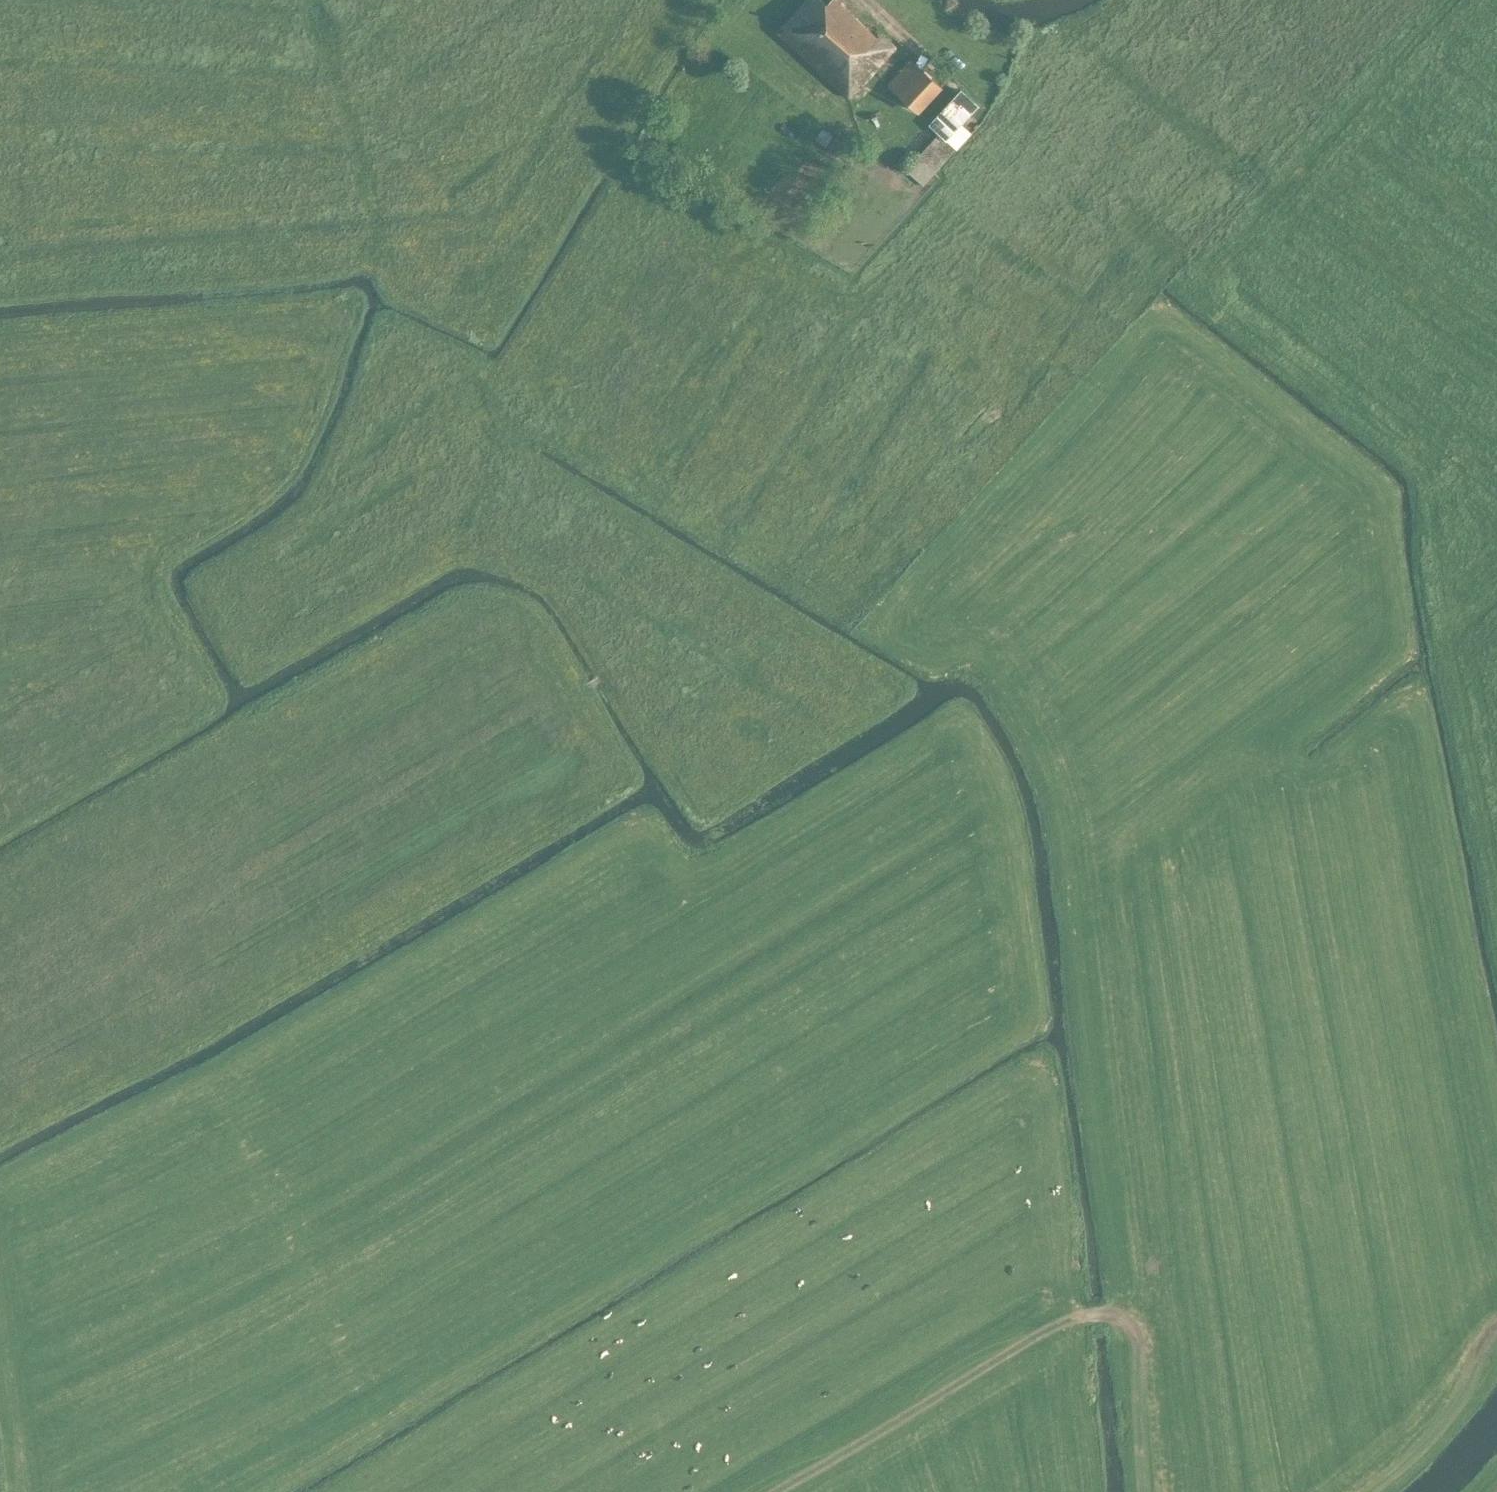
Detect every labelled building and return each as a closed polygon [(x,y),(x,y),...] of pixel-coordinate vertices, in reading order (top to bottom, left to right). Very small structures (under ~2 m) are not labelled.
[(848,99),(895,47),(880,33),(876,37),(855,18),(834,0),(830,0),(826,5),(820,0),(807,0),(776,35),(848,99)] [(939,87),(910,61),(888,85),(917,112),(939,87)] [(930,121),(953,98),(944,89),(921,112),(930,121)] [(946,141),(961,125),(978,106),(960,90),(927,125),(945,141),(946,141)] [(953,151),(938,138),(908,173),(923,186),(953,151)]
